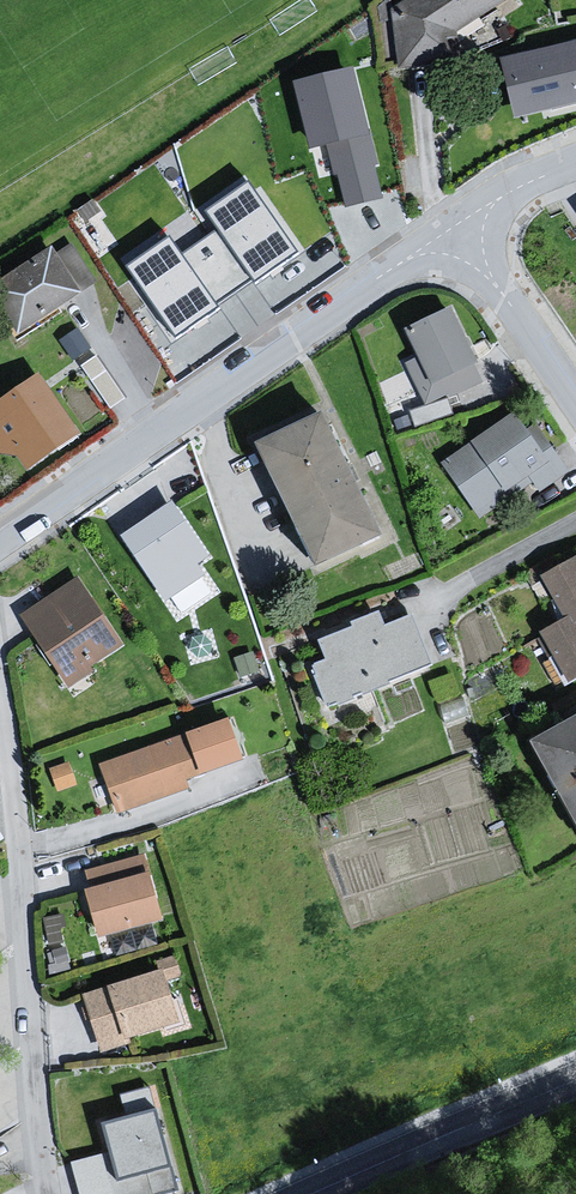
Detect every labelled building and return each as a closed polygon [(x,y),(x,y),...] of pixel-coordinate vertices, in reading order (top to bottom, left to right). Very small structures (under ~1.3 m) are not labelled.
[(391,19),(400,78),(460,71),(454,39),(508,5),(504,0),(419,0),(391,19)] [(499,56),(515,116),(575,99),(575,34),(499,56)] [(343,202),(383,196),(363,67),(297,77),(309,149),(334,145),(343,202)] [(172,236),(129,264),(174,333),(299,251),(252,179),(206,210),(217,227),(182,250),(172,236)] [(0,290),(0,316),(19,343),(84,302),(79,295),(93,289),(70,253),(56,259),(56,253),(0,290)] [(451,307),(401,331),(414,359),(401,365),(419,402),(477,374),(472,363),(477,360),(451,307)] [(0,409),(0,460),(16,466),(29,480),(83,442),(42,381),(0,409)] [(517,411),(442,465),(478,517),(532,479),(539,490),(566,471),(531,422),(527,425),(517,411)] [(321,412),(256,445),(318,568),(383,535),(321,412)] [(174,499),(118,537),(162,600),(202,572),(198,566),(213,555),(174,499)] [(542,575),(562,612),(540,624),(572,682),(575,679),(575,556),(542,575)] [(75,581),(25,614),(69,679),(119,645),(75,581)] [(326,657),(310,663),(328,711),(393,686),(390,679),(434,662),(414,610),(389,620),(384,607),(350,620),(352,625),(319,638),(326,657)] [(529,740),(575,823),(575,714),(529,740)] [(230,718),(101,766),(118,811),(189,785),(186,776),(244,754),(230,718)] [(148,853),(86,868),(102,933),(164,918),(148,853)] [(163,968),(79,996),(99,1056),(127,1047),(129,1041),(181,1024),(163,968)] [(178,1192),(150,1085),(117,1094),(124,1120),(107,1124),(115,1157),(77,1167),(84,1193),(171,1193),(178,1192)]
